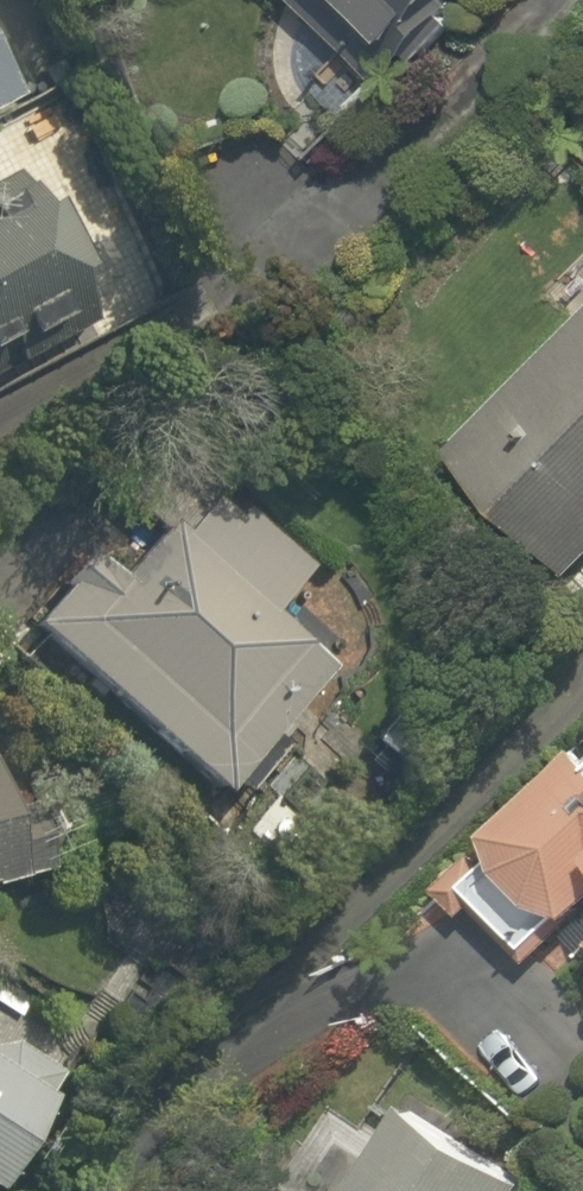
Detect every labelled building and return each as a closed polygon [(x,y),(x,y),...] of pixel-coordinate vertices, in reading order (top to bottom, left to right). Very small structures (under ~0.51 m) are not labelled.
[(368,87),(432,22),(419,9),(428,0),(280,0),(368,87)] [(21,93),(0,56),(0,105),(21,93)] [(63,302),(142,262),(63,107),(0,140),(0,377),(80,336),(63,302)] [(574,188),(582,197),(582,179),(574,188)] [(431,465),(564,589),(582,568),(582,302),(431,465)] [(253,611),(305,556),(188,444),(11,629),(212,821),(337,691),(253,611)] [(550,738),(397,888),(440,932),(459,913),(507,963),(582,888),(582,752),(573,762),(550,738)] [(34,882),(11,788),(0,791),(0,890),(34,882)] [(21,1108),(101,1166),(151,1098),(0,988),(0,1137),(21,1108)] [(501,1190),(399,1127),(332,1190),(501,1190)]
